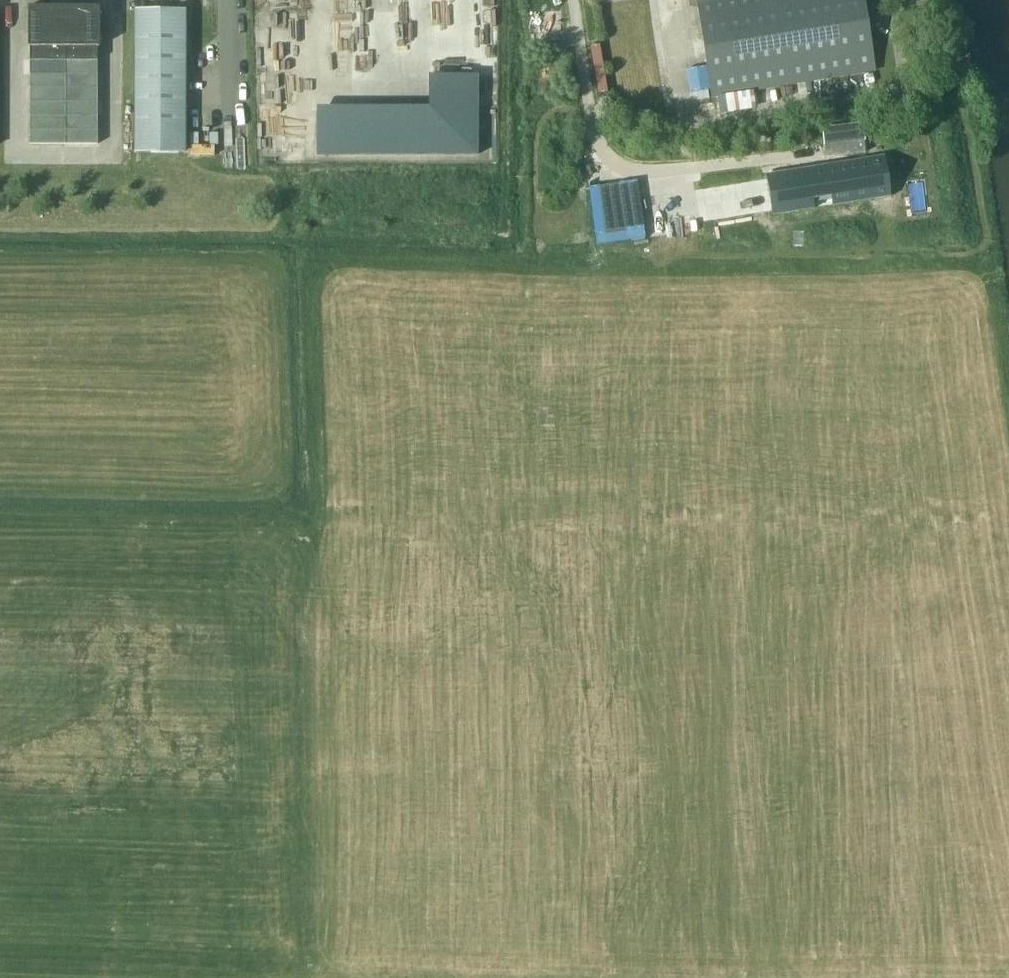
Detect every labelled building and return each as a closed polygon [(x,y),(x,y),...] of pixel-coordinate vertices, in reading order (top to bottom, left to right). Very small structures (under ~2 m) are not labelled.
[(712,96),(874,71),(863,0),(697,0),(712,96)] [(29,47),(29,144),(97,144),(97,47),(99,47),(99,7),(27,7),(27,47),(29,47)] [(135,152),(184,152),(184,11),(135,11),(135,152)] [(434,74),(434,105),(323,105),(323,153),(483,153),(483,74),(434,74)] [(881,151),(763,169),(769,208),(887,190),(881,151)]
